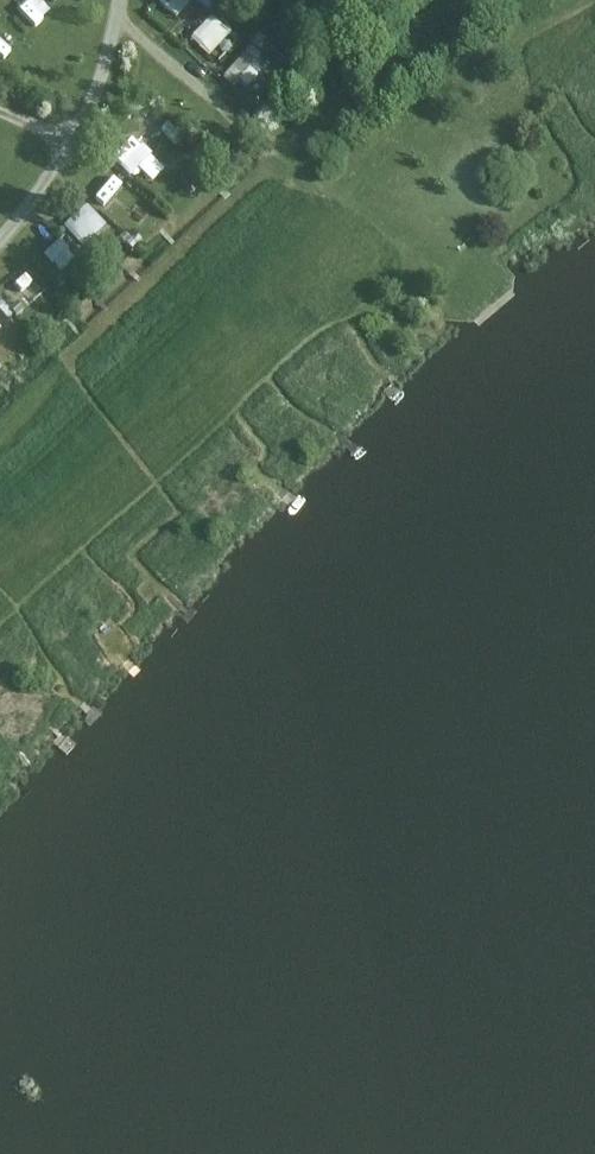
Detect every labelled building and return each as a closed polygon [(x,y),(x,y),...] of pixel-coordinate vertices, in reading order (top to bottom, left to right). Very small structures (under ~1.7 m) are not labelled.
[(179,17),(194,0),(161,0),(160,1),(179,17)] [(214,56),(236,32),(216,13),(194,38),(214,56)] [(255,45),(229,73),(246,88),(271,60),(255,45)] [(134,175),(142,168),(153,181),(167,170),(138,135),(116,154),(134,175)] [(86,243),(107,230),(94,208),(72,222),(86,243)] [(64,273),(81,256),(63,238),(46,255),(64,273)] [(24,270),(2,290),(20,310),(42,289),(24,270)] [(45,322),(57,311),(47,299),(35,310),(45,322)]
